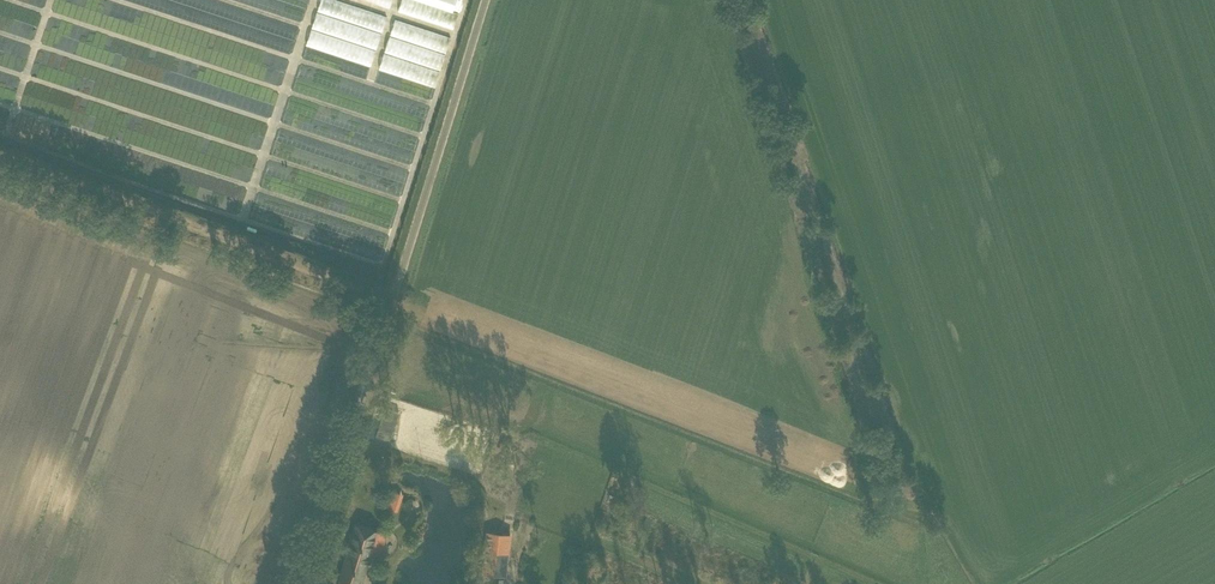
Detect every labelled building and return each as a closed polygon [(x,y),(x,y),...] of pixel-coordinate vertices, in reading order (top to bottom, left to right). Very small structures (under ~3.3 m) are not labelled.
[(385,249),(417,118),(425,120),(447,33),(391,20),(380,65),(372,66),(385,12),(336,0),(317,0),(302,60),(316,63),(331,158),(302,163),(305,179),(296,191),(265,183),(278,194),(256,197),(250,219),(319,236),(309,228),(350,221),(385,249)] [(296,78),(293,91),(304,93),(306,80),(296,78)] [(398,510),(403,493),(389,488),(384,505),(398,510)] [(387,533),(377,530),(357,524),(339,583),(360,583),(369,555),(380,558),(387,533)] [(507,573),(512,535),(487,532),(482,570),(507,573)]
